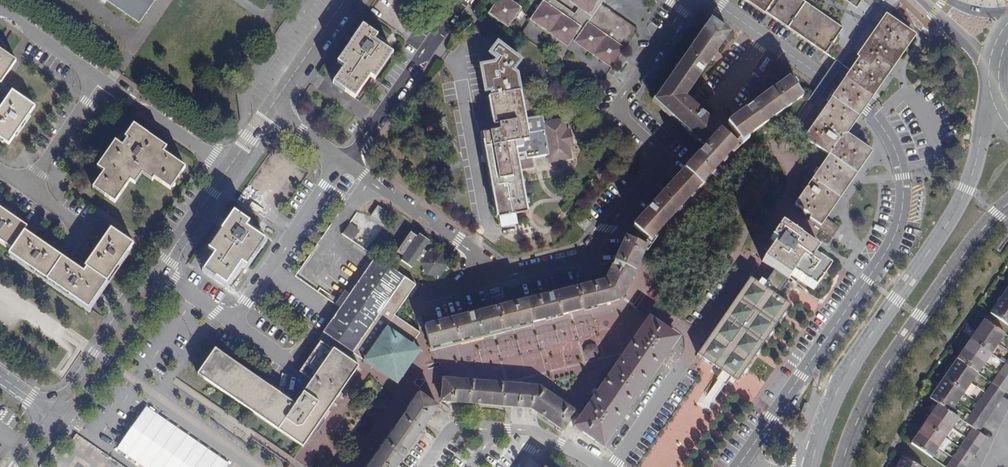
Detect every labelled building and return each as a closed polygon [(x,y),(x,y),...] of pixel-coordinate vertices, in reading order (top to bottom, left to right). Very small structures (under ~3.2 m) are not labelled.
[(139,23),(155,0),(107,0),(139,23)] [(509,0),(499,0),(489,14),(508,26),(521,8),(509,0)] [(570,1),(578,8),(574,15),(553,0),(544,0),(530,20),(567,46),(576,34),(578,36),(574,42),(611,67),(637,30),(601,4),(604,0),(570,0),(570,1)] [(886,18),(896,4),(898,1),(896,0),(747,0),(833,60),(850,71),(886,18)] [(912,36),(886,18),(850,71),(876,89),(912,36)] [(684,97),(729,33),(711,21),(655,101),(706,146),(720,130),(684,97)] [(374,79),(392,53),(374,41),(377,36),(362,26),(337,62),(344,67),(333,83),(354,97),(369,76),(374,79)] [(0,49),(0,82),(1,83),(17,60),(0,49)] [(156,72),(149,67),(141,78),(148,82),(156,72)] [(839,87),(829,102),(854,119),(858,113),(864,106),(876,89),(850,71),(839,87)] [(741,141),(801,96),(789,79),(729,123),(741,141)] [(35,106),(13,91),(0,109),(0,137),(9,144),(35,106)] [(499,218),(527,213),(517,154),(525,153),(526,159),(549,155),(550,160),(569,158),(566,145),(564,133),(562,121),(544,124),(545,131),(527,134),(520,92),(489,97),(495,131),(484,133),(499,218)] [(824,218),(868,153),(843,135),(854,119),(829,102),(803,138),(827,156),(794,204),(811,216),(815,211),(824,218)] [(449,118),(461,115),(459,105),(446,107),(449,118)] [(650,241),(736,145),(720,130),(706,146),(684,170),(683,170),(634,226),(650,241)] [(140,182),(151,189),(152,186),(169,197),(184,175),(162,160),(166,155),(132,132),(123,146),(125,147),(120,153),(113,148),(95,175),(102,179),(91,195),(113,211),(128,189),(133,192),(140,182)] [(438,199),(435,203),(441,207),(443,203),(438,199)] [(378,206),(372,215),(383,223),(390,214),(378,206)] [(12,249),(24,231),(27,226),(0,207),(0,241),(12,249)] [(227,284),(242,262),(247,265),(264,239),(246,225),(249,221),(233,211),(209,248),(215,252),(204,269),(227,284)] [(815,211),(811,216),(808,221),(817,227),(824,218),(815,211)] [(582,216),(576,223),(584,231),(591,223),(582,216)] [(839,228),(824,218),(817,227),(832,238),(839,228)] [(350,222),(342,233),(352,240),(360,230),(350,222)] [(828,268),(812,257),(817,249),(780,224),(770,239),(774,242),(762,261),(775,270),(788,279),(791,274),(813,289),(828,268)] [(9,253),(89,308),(133,244),(111,228),(85,265),(87,267),(84,272),(24,231),(12,249),(9,253)] [(417,237),(411,232),(397,251),(404,256),(402,260),(411,267),(417,258),(421,261),(424,267),(421,270),(424,274),(432,274),(434,279),(437,280),(443,271),(447,272),(449,269),(444,259),(446,257),(445,254),(435,253),(435,249),(430,248),(428,252),(424,249),(429,241),(419,234),(417,237)] [(626,237),(605,281),(611,302),(623,299),(647,247),(626,237)] [(416,285),(376,258),(324,332),(364,360),(368,353),(395,316),(416,285)] [(788,280),(788,279),(775,270),(766,283),(763,287),(757,283),(750,278),(697,355),(737,382),(790,305),(777,297),(788,280)] [(321,287),(299,271),(296,276),(318,291),(321,287)] [(760,279),(757,283),(763,287),(766,283),(760,279)] [(589,308),(611,302),(605,281),(584,287),(589,308)] [(796,283),(788,292),(811,313),(818,304),(796,283)] [(532,323),(589,308),(584,287),(527,301),(532,323)] [(996,302),(1007,311),(1007,297),(1002,293),(996,302)] [(431,349),(532,323),(527,301),(425,327),(431,349)] [(989,313),(1007,326),(1007,311),(996,302),(989,313)] [(649,317),(573,426),(603,447),(679,338),(649,317)] [(983,319),(977,329),(998,344),(1005,334),(983,319)] [(977,329),(970,339),(991,354),(998,344),(977,329)] [(970,339),(963,348),(985,363),(991,354),(970,339)] [(216,348),(198,374),(303,447),(358,366),(334,349),(333,350),(321,341),(300,371),(312,380),(296,404),(216,348)] [(368,353),(364,360),(399,384),(421,350),(412,344),(394,370),(368,353)] [(963,348),(956,358),(978,373),(985,363),(963,348)] [(956,358),(949,368),(971,383),(978,373),(956,358)] [(999,373),(1007,379),(1007,366),(1005,363),(999,373)] [(949,368),(942,378),(964,393),(971,383),(949,368)] [(991,383),(1005,393),(1007,389),(1007,379),(999,373),(991,383)] [(942,378),(936,387),(957,402),(964,393),(942,378)] [(441,402),(504,406),(507,384),(444,379),(441,402)] [(991,383),(985,393),(999,402),(1005,393),(991,383)] [(530,386),(507,384),(504,406),(519,407),(532,408),(530,386)] [(576,412),(541,388),(539,387),(530,386),(532,408),(563,430),(576,412)] [(950,413),(957,402),(936,387),(929,398),(937,404),(950,413)] [(368,466),(398,466),(440,407),(420,393),(368,466)] [(985,393),(978,403),(992,412),(999,402),(985,393)] [(978,403),(971,412),(985,422),(992,412),(978,403)] [(937,404),(930,413),(951,428),(958,418),(950,413),(937,404)] [(971,412),(964,422),(972,428),(978,432),(985,422),(971,412)] [(930,413),(923,423),(944,438),(951,428),(930,413)] [(923,423),(916,433),(938,447),(944,438),(923,423)] [(972,428),(966,438),(979,447),(986,437),(978,432),(972,428)] [(931,457),(938,447),(916,433),(909,443),(931,457)] [(966,438),(959,448),(972,457),(979,447),(966,438)] [(55,466),(106,466),(69,444),(55,466)] [(959,448),(952,457),(965,466),(972,457),(959,448)] [(903,456),(897,466),(922,466),(903,456)] [(945,466),(965,466),(952,457),(945,466)]
